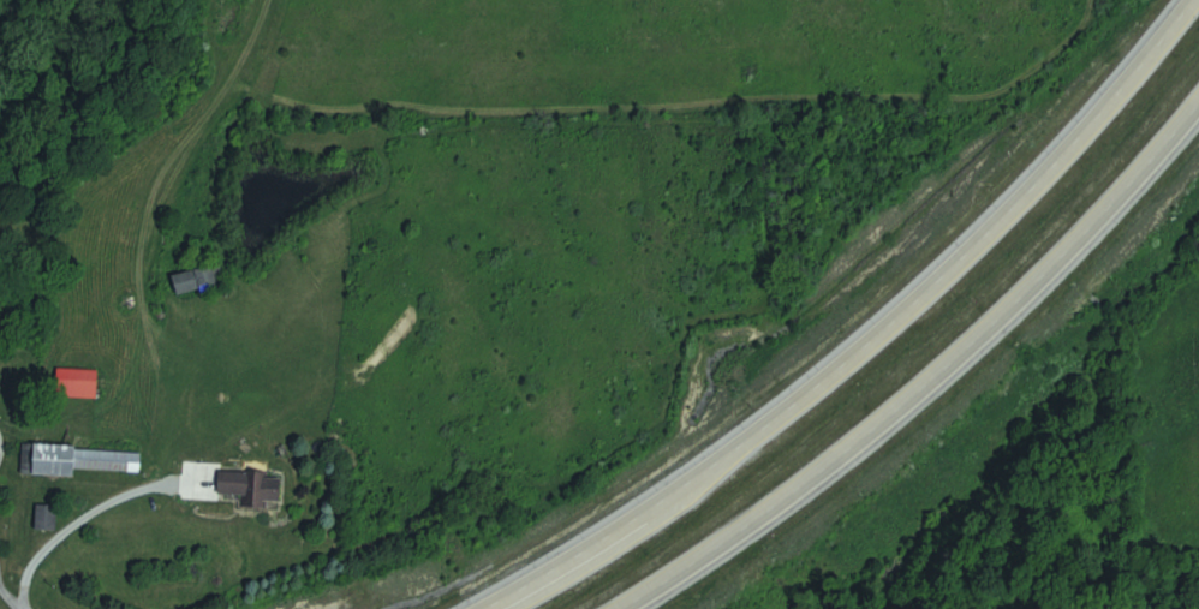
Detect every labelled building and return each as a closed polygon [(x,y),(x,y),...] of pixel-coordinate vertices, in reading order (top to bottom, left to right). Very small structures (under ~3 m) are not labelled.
[(221,261),(175,276),(182,297),(227,283),(221,261)] [(99,368),(59,368),(59,397),(99,397),(99,368)] [(81,445),(26,443),(24,474),(77,476),(77,468),(129,470),(130,451),(80,449),(81,445)] [(244,503),(283,504),(283,470),(222,470),(222,493),(245,493),(244,503)] [(58,505),(37,504),(36,529),(57,530),(58,505)]
